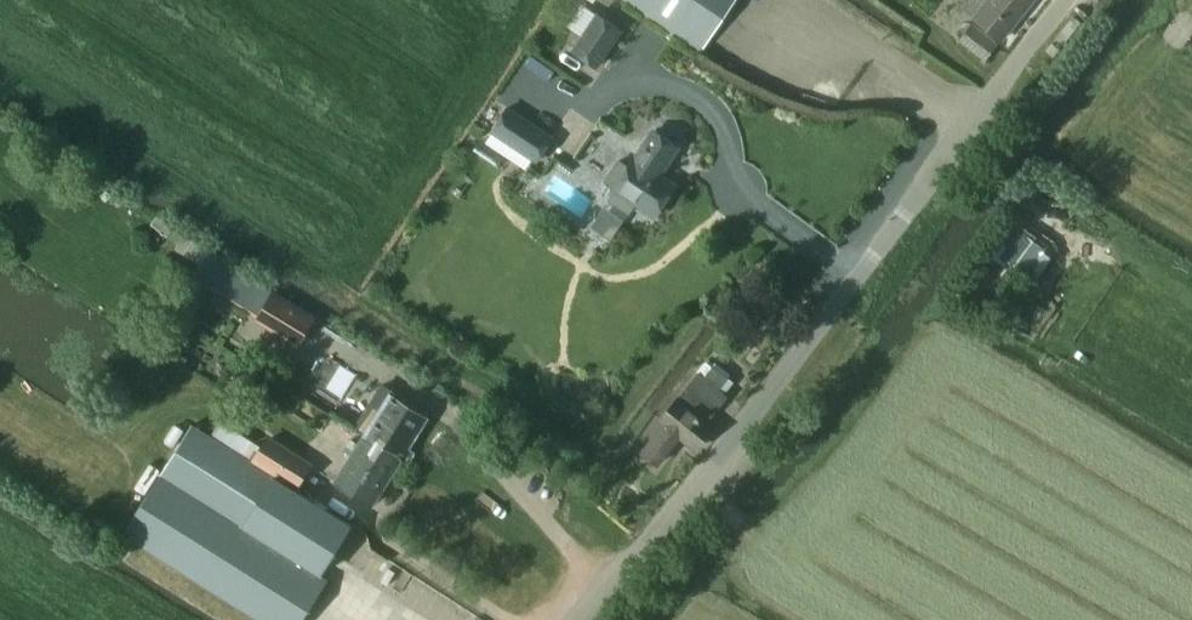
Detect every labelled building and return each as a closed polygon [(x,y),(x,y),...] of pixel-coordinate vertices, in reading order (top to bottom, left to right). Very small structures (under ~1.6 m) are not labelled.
[(701,51),(735,0),(624,0),(701,51)] [(964,8),(975,16),(988,0),(970,0),(964,8)] [(973,19),(999,41),(1032,0),(988,0),(975,16),(973,19)] [(597,69),(623,31),(597,13),(571,52),(597,69)] [(983,62),(996,45),(971,25),(958,42),(983,62)] [(554,137),(508,105),(490,132),(537,163),(554,137)] [(629,215),(636,205),(654,217),(675,187),(660,177),(679,150),(655,133),(631,167),(618,159),(604,181),(616,188),(615,190),(608,201),(629,215)] [(157,216),(151,225),(168,237),(174,229),(157,216)] [(1025,273),(1043,248),(1023,233),(1004,258),(1025,273)] [(982,268),(968,288),(994,306),(1008,287),(982,268)] [(316,318),(272,291),(254,321),(297,348),(316,318)] [(327,357),(315,384),(345,399),(358,372),(327,357)] [(665,424),(642,452),(656,463),(679,435),(695,448),(711,427),(706,422),(727,396),(717,388),(727,377),(712,365),(703,376),(698,372),(659,419),(665,424)] [(369,405),(380,412),(363,440),(376,448),(379,444),(402,459),(427,420),(391,397),(394,392),(381,384),(369,405)] [(327,580),(320,575),(245,528),(276,478),(276,477),(251,461),(193,424),(124,534),(259,619),(301,619),(327,580)] [(267,436),(251,461),(276,477),(298,490),(313,464),(267,436)] [(376,448),(363,440),(359,445),(351,440),(344,451),(352,456),(336,482),(373,506),(402,459),(379,444),(376,448)] [(276,478),(245,528),(320,575),(350,525),(276,478)]
